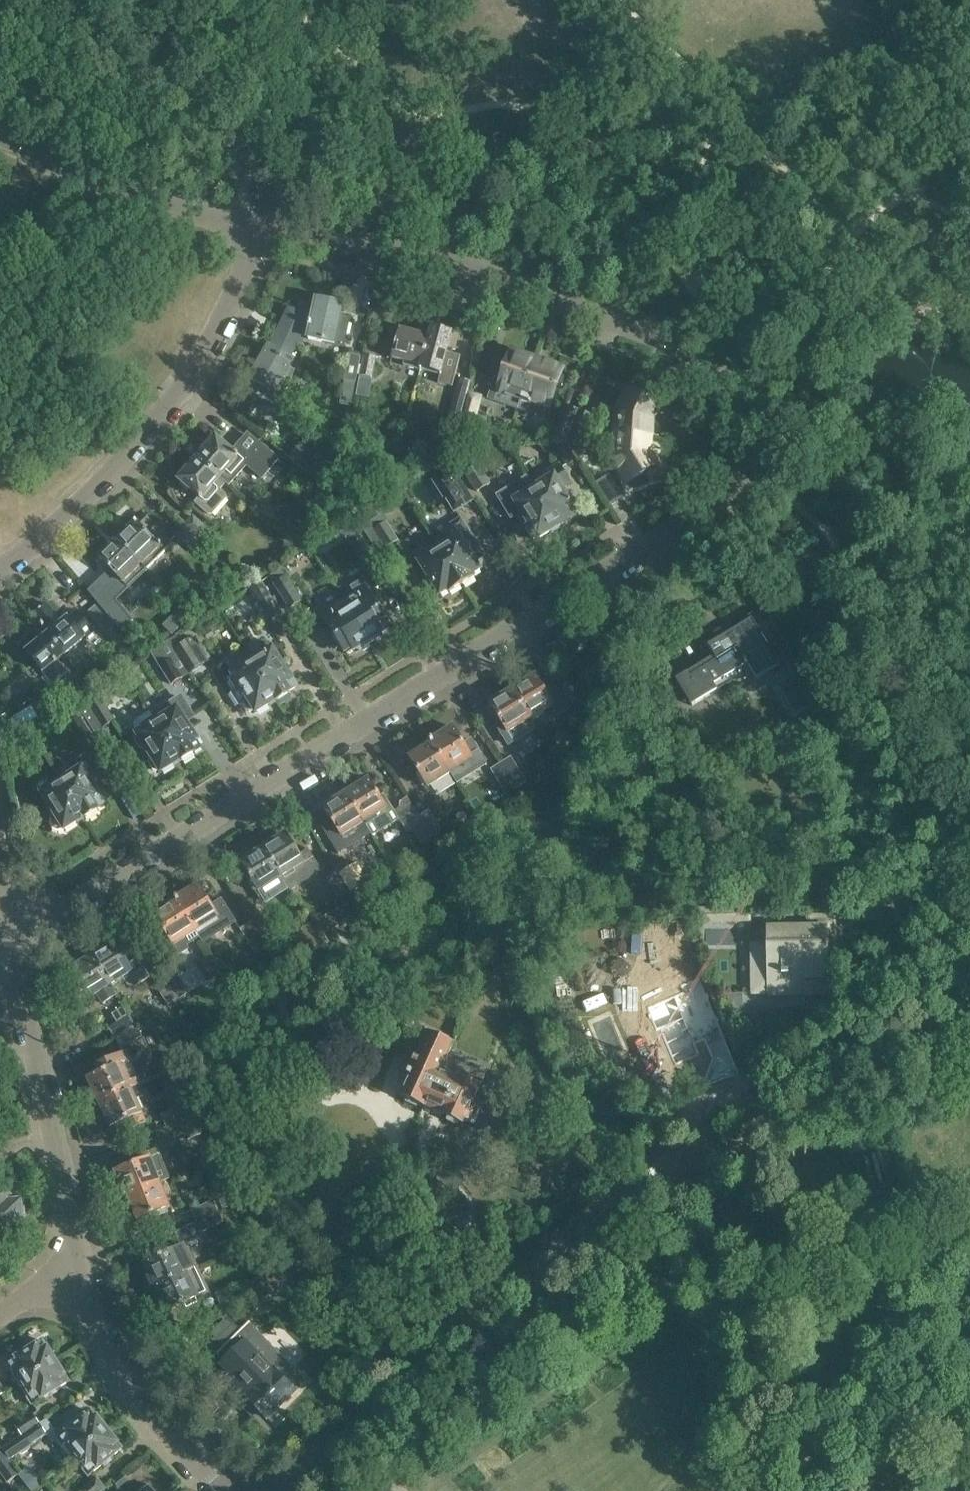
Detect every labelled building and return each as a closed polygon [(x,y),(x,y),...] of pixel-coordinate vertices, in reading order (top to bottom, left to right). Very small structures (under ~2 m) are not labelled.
[(288,308),(282,322),(303,332),(302,335),(308,336),(307,338),(310,339),(311,335),(322,338),(321,341),(343,346),(349,319),(340,318),(343,305),(316,299),(313,313),(288,308)] [(303,332),(282,322),(270,347),(269,346),(259,364),(258,364),(257,365),(258,365),(253,375),(252,375),(251,376),(252,376),(250,379),(263,386),(258,395),(257,394),(256,395),(273,405),(274,402),(279,404),(294,370),(290,367),(294,360),(290,358),(302,335),(303,332)] [(428,337),(420,370),(441,376),(448,349),(455,350),(459,335),(431,327),(428,337)] [(420,370),(428,337),(399,329),(391,358),(403,362),(402,365),(420,370)] [(512,352),(495,400),(518,408),(535,360),(512,352)] [(347,382),(344,393),(342,404),(341,404),(340,404),(350,407),(356,383),(357,383),(361,356),(348,354),(344,381),(345,381),(345,382),(347,382)] [(371,377),(376,357),(376,356),(365,354),(360,375),(371,377)] [(535,360),(518,408),(532,413),(536,402),(549,406),(555,388),(560,390),(565,376),(560,375),(562,370),(555,368),(553,365),(547,363),(544,363),(535,360)] [(460,420),(471,381),(459,378),(449,417),(460,420)] [(618,434),(650,436),(651,421),(659,407),(630,392),(613,425),(618,427),(618,434)] [(481,397),(468,393),(460,422),(473,426),(481,397)] [(572,431),(580,409),(566,404),(552,443),(562,445),(568,441),(572,431)] [(572,431),(585,432),(592,414),(580,409),(572,431)] [(568,441),(578,458),(589,451),(582,440),(585,432),(572,431),(568,441)] [(618,434),(618,441),(608,447),(629,482),(656,465),(654,461),(655,459),(652,455),(650,454),(649,453),(650,436),(618,434)] [(216,438),(197,458),(219,477),(225,471),(229,475),(232,475),(242,464),(242,461),(237,457),(238,456),(235,453),(234,454),(226,447),(228,445),(221,439),(219,441),(216,438)] [(262,438),(254,448),(301,483),(309,474),(262,438)] [(568,441),(562,445),(557,449),(568,465),(578,458),(568,441)] [(302,443),(291,457),(326,484),(337,470),(302,443)] [(219,477),(197,458),(179,479),(183,482),(181,484),(188,490),(190,489),(198,496),(197,497),(200,500),(196,504),(208,516),(213,515),(215,517),(229,501),(226,499),(226,497),(213,484),(219,477)] [(547,479),(534,488),(557,526),(578,513),(562,487),(570,482),(560,464),(544,474),(547,479)] [(477,465),(464,472),(477,492),(489,484),(477,465)] [(453,471),(436,481),(454,511),(471,500),(453,471)] [(557,526),(534,488),(514,500),(514,502),(511,504),(517,514),(521,512),(529,526),(526,528),(533,539),(537,537),(537,539),(557,526)] [(143,514),(117,540),(146,570),(173,544),(161,532),(158,535),(148,525),(151,522),(143,514)] [(185,525),(204,542),(212,533),(193,516),(185,525)] [(438,549),(461,585),(474,578),(472,575),(480,569),(474,561),(483,555),(460,520),(450,526),(454,531),(435,543),(438,549)] [(385,522),(373,530),(385,549),(397,541),(385,522)] [(205,545),(204,542),(185,525),(176,536),(197,554),(205,545)] [(357,530),(345,537),(362,564),(373,556),(357,530)] [(126,589),(128,588),(146,570),(117,540),(98,558),(114,575),(111,578),(117,584),(117,585),(118,586),(118,587),(119,588),(120,589),(121,590),(123,590),(124,590),(125,590),(126,589)] [(412,551),(415,556),(414,556),(439,595),(447,590),(449,593),(461,585),(438,549),(427,556),(423,551),(420,546),(412,551)] [(274,584),(278,591),(289,609),(301,603),(285,577),(274,584)] [(357,598),(345,605),(370,644),(380,638),(380,634),(389,628),(367,592),(371,590),(364,579),(351,588),(357,598)] [(261,582),(250,589),(270,622),(281,615),(261,582)] [(97,605),(115,625),(127,640),(132,636),(125,628),(131,623),(108,596),(97,605)] [(370,644),(345,605),(343,602),(330,610),(330,609),(321,615),(347,655),(356,649),(359,651),(370,644)] [(48,634),(47,635),(64,655),(83,639),(84,640),(94,631),(78,611),(68,619),(68,618),(62,623),(47,604),(33,615),(41,624),(40,625),(43,629),(44,628),(48,634)] [(115,625),(97,605),(88,612),(106,633),(115,625)] [(746,622),(733,630),(725,635),(721,629),(713,634),(717,640),(707,646),(714,656),(675,680),(692,706),(718,690),(713,683),(743,665),(744,665),(746,664),(755,679),(779,664),(757,628),(765,623),(757,610),(744,618),(746,622)] [(192,637),(191,638),(187,631),(177,637),(176,635),(168,640),(172,646),(189,673),(207,662),(192,637)] [(64,655),(47,635),(26,652),(53,684),(66,673),(57,661),(64,655)] [(296,687),(288,675),(268,643),(260,649),(263,654),(252,661),(251,662),(275,700),(276,701),(290,693),(289,692),(296,687)] [(182,678),(189,673),(172,646),(154,658),(172,685),(182,678)] [(255,713),(275,700),(251,662),(252,661),(248,656),(239,661),(243,667),(231,674),(233,677),(231,678),(230,681),(235,688),(232,690),(231,694),(237,705),(241,706),(244,704),(249,711),(252,711),(254,710),(255,713)] [(512,690),(531,719),(553,706),(557,713),(567,706),(555,686),(545,692),(535,676),(512,690)] [(92,688),(81,695),(102,729),(113,722),(92,688)] [(64,693),(60,695),(58,690),(32,705),(38,716),(68,699),(64,693)] [(512,690),(489,704),(499,720),(495,723),(502,735),(507,732),(507,733),(531,719),(512,690)] [(157,721),(181,760),(182,761),(193,754),(192,752),(201,747),(185,721),(192,717),(179,697),(163,707),(168,714),(157,721)] [(159,771),(160,772),(181,760),(157,721),(150,710),(133,720),(132,727),(136,734),(137,737),(135,738),(134,740),(140,750),(142,750),(145,748),(151,759),(149,760),(149,762),(154,771),(157,772),(159,771)] [(69,717),(71,721),(67,723),(79,742),(90,736),(76,712),(69,717)] [(429,741),(431,745),(447,771),(447,770),(469,757),(471,760),(472,760),(452,728),(432,740),(432,739),(429,741)] [(447,771),(431,745),(409,759),(426,788),(449,774),(447,770),(447,771)] [(61,781),(83,818),(85,820),(86,819),(89,820),(95,816),(96,812),(98,811),(97,809),(104,805),(87,778),(96,772),(86,756),(76,762),(80,769),(61,781)] [(511,757),(501,763),(516,789),(526,783),(511,757)] [(516,789),(501,763),(491,769),(506,795),(516,789)] [(83,818),(61,781),(59,778),(48,785),(50,787),(40,793),(41,795),(40,795),(46,804),(47,804),(53,814),(51,818),(50,825),(53,830),(58,832),(63,830),(83,818)] [(383,794),(378,797),(368,779),(345,793),(369,831),(372,837),(400,820),(383,794)] [(369,831),(345,793),(322,807),(333,825),(330,827),(336,836),(339,834),(346,846),(369,831)] [(428,810),(419,816),(431,837),(441,831),(428,810)] [(431,837),(419,816),(408,823),(421,843),(431,837)] [(281,878),(280,878),(288,892),(321,871),(308,849),(298,855),(285,834),(274,841),(272,838),(262,844),(264,847),(263,848),(281,878)] [(263,848),(240,862),(250,879),(247,881),(254,891),(257,889),(258,892),(280,878),(281,878),(263,848)] [(349,892),(360,886),(347,866),(337,872),(349,892)] [(349,892),(337,872),(326,879),(339,899),(349,892)] [(174,899),(175,899),(177,903),(194,929),(196,932),(202,942),(235,922),(221,901),(211,907),(198,885),(178,898),(177,897),(174,899)] [(194,929),(177,903),(155,917),(173,946),(196,932),(194,929)] [(345,903),(293,935),(306,956),(327,944),(322,935),(353,916),(345,903)] [(250,923),(265,948),(276,942),(260,917),(250,923)] [(827,944),(834,944),(834,917),(809,917),(809,930),(768,931),(768,949),(761,949),(761,963),(769,963),(769,993),(827,992),(827,944)] [(255,954),(265,948),(250,923),(239,929),(255,954)] [(110,986),(122,978),(130,989),(150,977),(138,958),(127,964),(114,942),(103,949),(101,946),(91,953),(93,956),(91,957),(110,986)] [(115,995),(110,986),(91,957),(69,971),(76,982),(69,987),(80,1004),(96,994),(102,1003),(115,995)] [(631,965),(619,957),(612,967),(623,975),(631,965)] [(165,979),(178,999),(188,993),(175,972),(165,979)] [(687,1001),(654,1014),(675,1064),(699,1054),(694,1043),(704,1039),(704,1041),(722,1034),(699,978),(681,985),(687,1001)] [(167,1005),(178,999),(165,979),(155,985),(167,1005)] [(115,1037),(135,1025),(129,1015),(128,1015),(123,1007),(112,1014),(117,1022),(108,1028),(115,1037)] [(142,1035),(136,1026),(135,1025),(115,1037),(121,1048),(142,1035)] [(449,1117),(448,1119),(448,1120),(455,1123),(458,1121),(458,1120),(464,1123),(466,1119),(476,1124),(485,1103),(475,1099),(480,1088),(478,1087),(481,1081),(479,1080),(479,1079),(479,1076),(467,1071),(465,1073),(463,1073),(462,1074),(456,1071),(454,1076),(442,1071),(453,1046),(428,1035),(417,1060),(416,1060),(408,1077),(409,1078),(402,1095),(407,1097),(407,1098),(407,1102),(418,1108),(420,1105),(421,1104),(449,1117)] [(99,1103),(142,1084),(139,1077),(137,1078),(129,1062),(131,1061),(127,1052),(95,1066),(99,1074),(88,1079),(89,1081),(99,1103)] [(142,1084),(99,1103),(100,1104),(107,1119),(110,1126),(110,1127),(128,1119),(130,1122),(141,1117),(139,1114),(142,1113),(136,1099),(144,1096),(139,1085),(142,1084)] [(166,1125),(185,1119),(195,1115),(190,1104),(162,1114),(166,1125)] [(185,1119),(166,1125),(171,1138),(199,1128),(195,1115),(185,1119)] [(124,1196),(156,1183),(147,1159),(151,1158),(148,1151),(132,1158),(134,1164),(115,1171),(124,1194),(123,1195),(124,1196)] [(25,1220),(22,1218),(18,1174),(4,1175),(5,1192),(0,1192),(0,1240),(24,1238),(23,1227),(25,1225),(25,1220)] [(160,1182),(156,1183),(124,1196),(124,1197),(128,1196),(138,1219),(156,1212),(157,1216),(168,1211),(167,1208),(170,1207),(160,1182)] [(218,1210),(213,1200),(191,1210),(196,1220),(218,1210)] [(181,1246),(176,1248),(144,1263),(150,1275),(146,1277),(151,1287),(155,1286),(156,1287),(197,1268),(186,1245),(204,1236),(202,1232),(223,1221),(218,1210),(196,1220),(197,1222),(174,1233),(181,1246)] [(268,1268),(258,1255),(238,1271),(249,1284),(268,1268)] [(265,1299),(291,1275),(281,1263),(255,1288),(265,1299)] [(197,1268),(156,1287),(167,1312),(185,1303),(187,1308),(198,1303),(196,1298),(208,1292),(197,1268)] [(234,1287),(226,1291),(227,1293),(218,1297),(223,1308),(236,1298),(238,1295),(234,1287)] [(273,1397),(281,1404),(295,1391),(274,1369),(284,1360),(248,1323),(216,1354),(223,1362),(221,1363),(234,1376),(232,1378),(230,1376),(229,1377),(246,1395),(245,1396),(258,1410),(260,1409),(259,1408),(269,1399),(270,1400),(273,1397)] [(43,1341),(7,1363),(8,1364),(10,1362),(23,1382),(56,1362),(54,1360),(55,1357),(52,1353),(50,1352),(43,1341)] [(56,1362),(23,1382),(35,1402),(32,1404),(32,1405),(68,1383),(62,1372),(62,1369),(60,1364),(57,1364),(56,1362)] [(12,1389),(9,1385),(2,1389),(0,1385),(0,1397),(12,1389)] [(106,1426),(103,1422),(99,1422),(91,1412),(83,1418),(79,1414),(57,1432),(47,1420),(41,1425),(22,1436),(2,1449),(7,1456),(6,1457),(9,1460),(19,1454),(22,1454),(30,1449),(31,1445),(47,1434),(52,1441),(56,1442),(63,1450),(63,1453),(66,1457),(69,1457),(71,1459),(77,1455),(106,1430),(105,1429),(106,1426)] [(15,1426),(22,1436),(41,1425),(34,1414),(15,1426)] [(106,1430),(77,1455),(87,1467),(83,1470),(88,1477),(122,1450),(114,1440),(114,1436),(111,1433),(108,1432),(106,1430)] [(9,1460),(6,1457),(7,1456),(2,1449),(0,1447),(0,1470),(9,1482),(19,1474),(9,1460)] [(120,1490),(122,1490),(126,1487),(124,1484),(128,1481),(123,1476),(114,1484),(120,1490)] [(105,1489),(96,1478),(81,1490),(102,1490),(105,1489)]
